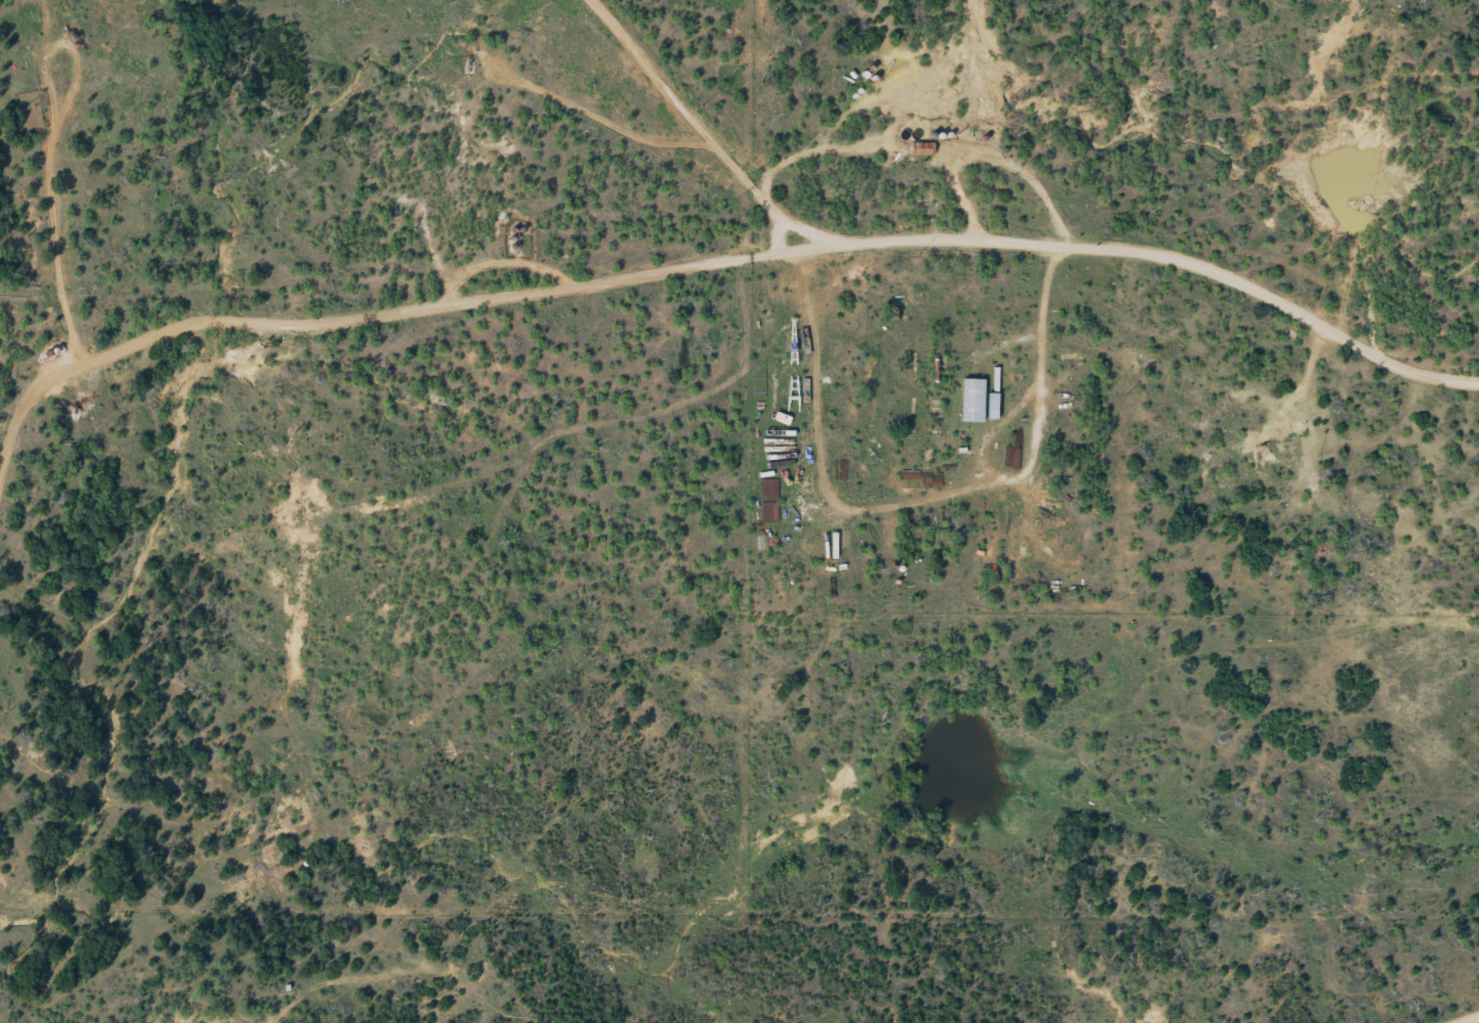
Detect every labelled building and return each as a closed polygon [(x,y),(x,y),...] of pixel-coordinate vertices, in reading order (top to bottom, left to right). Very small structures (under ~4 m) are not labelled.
[(932,146),(909,146),(909,158),(932,158),(932,146)] [(981,382),(958,382),(958,425),(981,425),(981,382)] [(984,422),(994,422),(994,396),(984,396),(984,422)]
